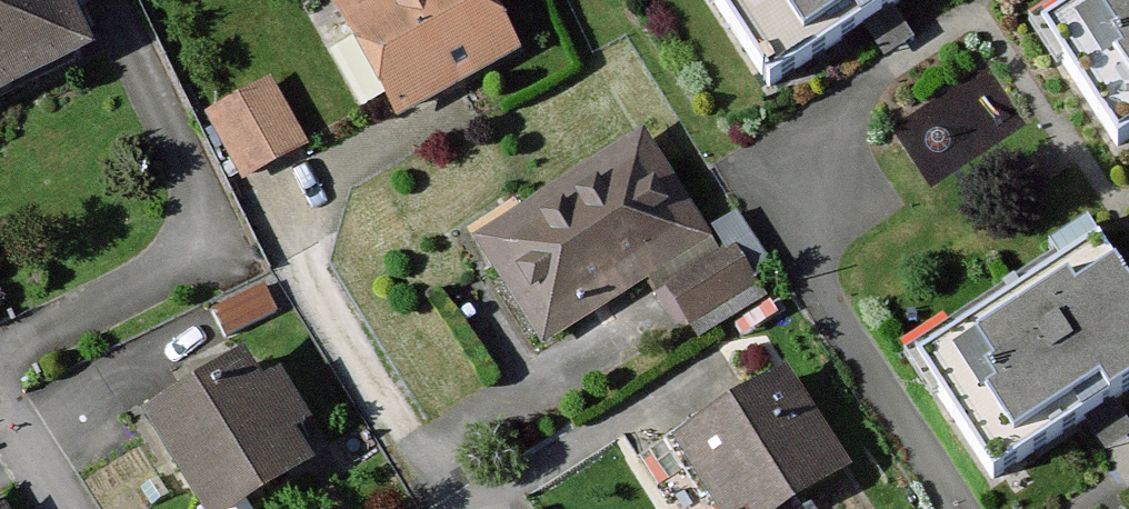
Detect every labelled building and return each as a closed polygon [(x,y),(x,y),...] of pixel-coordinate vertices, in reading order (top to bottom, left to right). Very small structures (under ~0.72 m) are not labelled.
[(91,43),(71,0),(0,0),(0,87),(91,43)] [(515,46),(489,0),(394,0),(350,24),(398,111),(515,46)] [(903,0),(712,0),(772,88),(903,0)] [(1115,148),(1128,139),(1128,0),(1091,0),(1039,35),(1115,148)] [(274,76),(210,109),(242,172),(306,139),(274,76)] [(542,336),(704,235),(642,134),(479,235),(542,336)] [(1128,396),(1128,285),(1098,240),(919,360),(1002,482),(1128,396)] [(734,244),(668,284),(700,335),(766,295),(734,244)] [(264,285),(212,310),(225,336),(277,311),(264,285)] [(142,410),(204,508),(229,508),(310,459),(241,348),(142,410)] [(784,371),(680,435),(725,508),(813,508),(801,488),(841,464),(784,371)]
